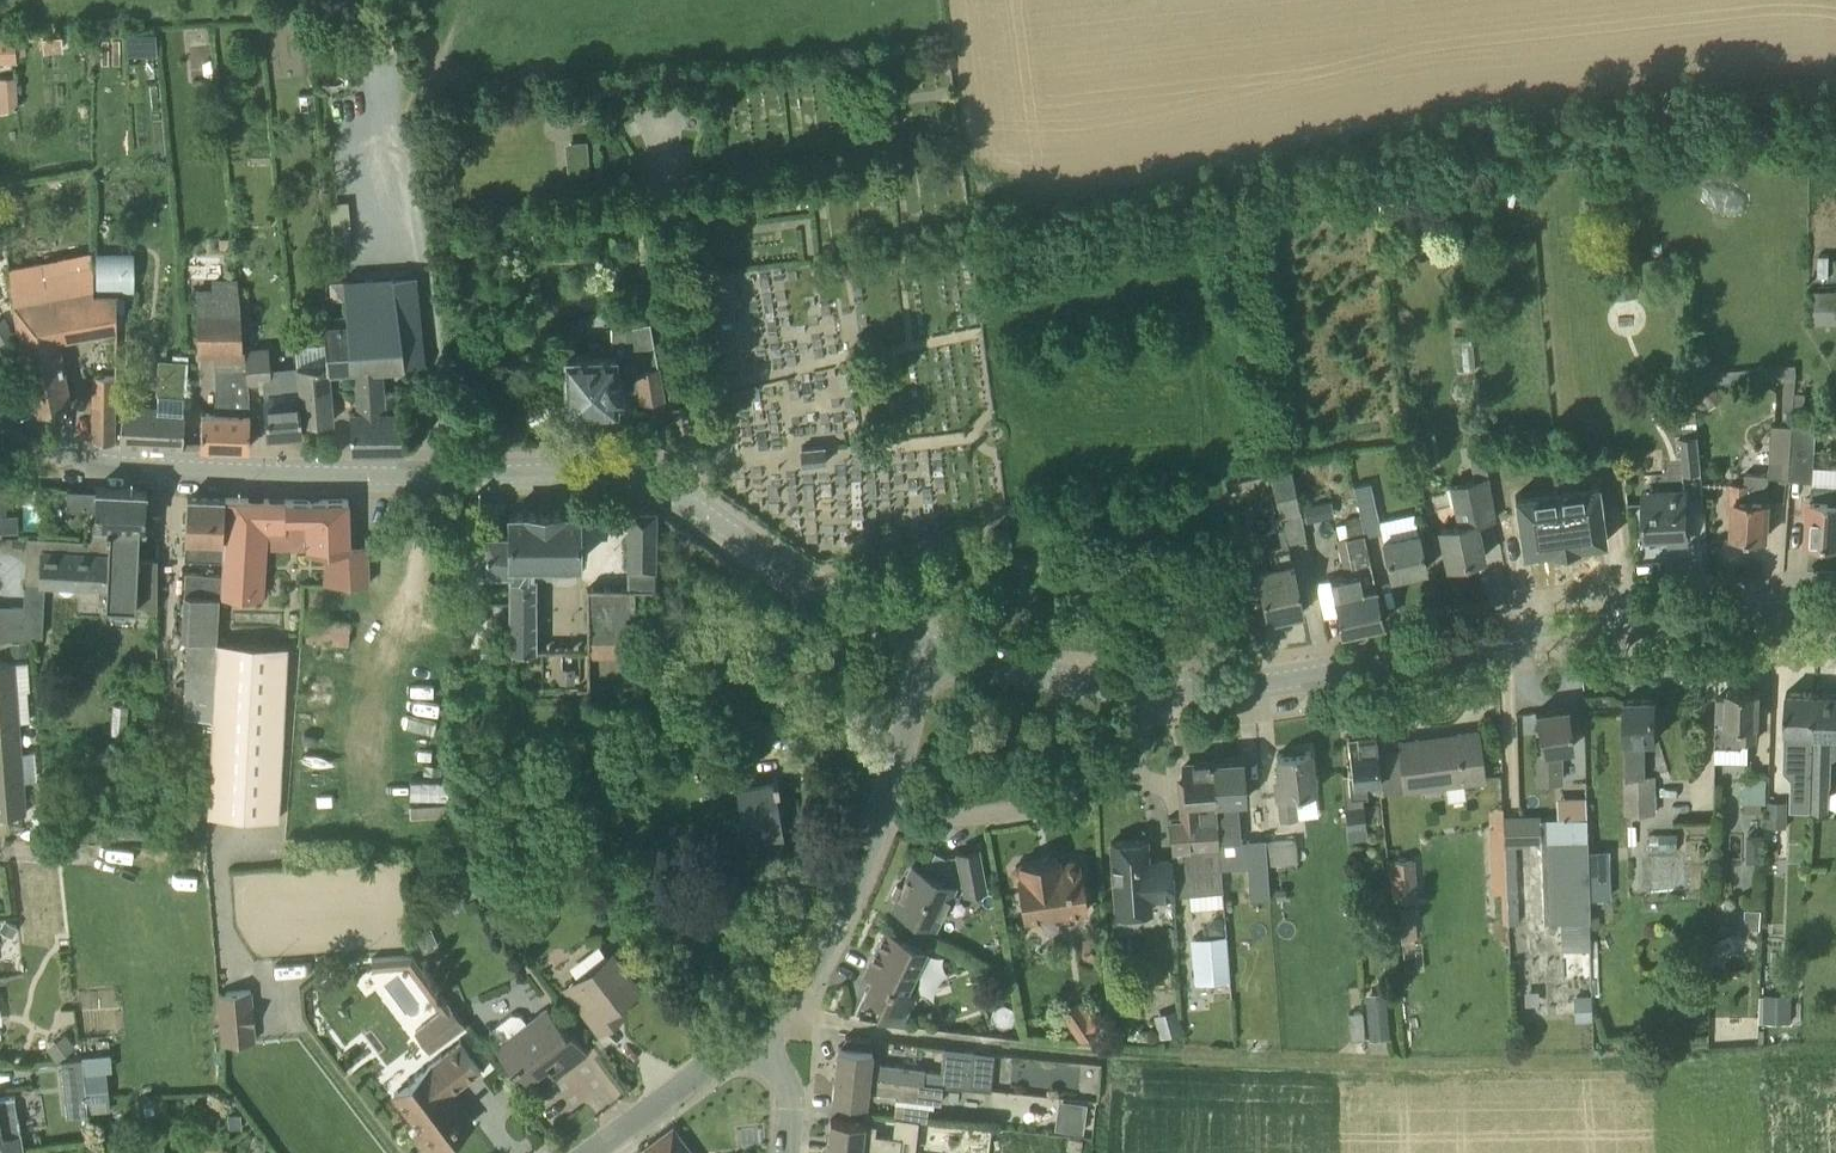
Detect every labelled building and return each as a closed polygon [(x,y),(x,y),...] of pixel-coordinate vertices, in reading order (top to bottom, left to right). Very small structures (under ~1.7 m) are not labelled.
[(124,53),(152,54),(153,31),(125,30),(124,53)] [(62,35),(42,36),(44,52),(63,51),(62,35)] [(15,61),(13,38),(0,39),(0,62),(15,61)] [(16,108),(15,74),(0,77),(0,112),(16,108)] [(567,145),(568,159),(587,157),(586,143),(567,145)] [(1412,212),(1409,198),(1383,204),(1386,217),(1412,212)] [(351,229),(349,200),(329,202),(332,230),(351,229)] [(219,237),(220,248),(231,248),(231,236),(219,237)] [(117,327),(117,290),(93,291),(94,264),(94,260),(66,266),(64,256),(10,268),(15,311),(36,412),(70,405),(56,339),(117,327)] [(93,291),(117,290),(122,290),(122,264),(94,264),(93,291)] [(351,450),(351,451),(405,451),(405,450),(404,450),(402,412),(383,414),(379,368),(424,364),(416,274),(343,280),(346,316),(350,367),(358,367),(360,411),(350,412),(351,450)] [(243,348),(242,343),(241,323),(240,312),(237,279),(212,279),(212,288),(195,288),(196,293),(197,293),(197,312),(196,312),(198,348),(216,349),(219,383),(217,406),(215,406),(215,412),(202,411),(201,445),(249,447),(250,413),(248,382),(244,350),(244,347),(243,348)] [(1816,290),(1812,290),(1813,323),(1835,323),(1835,290),(1816,290)] [(664,397),(650,321),(650,296),(625,295),(626,324),(612,324),(612,341),(590,342),(590,351),(565,352),(567,408),(617,407),(617,387),(622,387),(623,385),(639,384),(642,401),(664,397)] [(0,318),(0,348),(5,356),(20,348),(10,331),(12,330),(4,316),(0,318)] [(297,377),(302,422),(333,421),(328,369),(350,367),(346,316),(334,317),(335,327),(324,328),(327,363),(296,366),(297,377)] [(303,431),(302,422),(297,377),(270,379),(268,348),(244,350),(248,382),(263,381),(265,398),(268,434),(303,431)] [(122,402),(120,444),(183,446),(187,375),(188,353),(173,352),(172,358),(158,357),(156,392),(158,393),(157,404),(122,402)] [(1718,362),(1708,362),(1707,358),(1699,358),(1700,383),(1720,381),(1719,370),(1718,362)] [(93,375),(94,401),(94,441),(113,443),(112,374),(93,375)] [(678,395),(677,385),(676,381),(667,382),(669,396),(678,395)] [(1701,395),(1712,407),(1725,396),(1714,384),(1701,395)] [(1693,405),(1692,393),(1681,394),(1681,406),(1693,405)] [(1772,422),(1769,473),(1769,475),(1790,477),(1793,424),(1782,423),(1772,422)] [(1816,423),(1793,422),(1793,424),(1790,477),(1790,480),(1813,481),(1816,423)] [(1682,436),(1683,455),(1684,473),(1699,473),(1698,455),(1696,436),(1682,436)] [(824,446),(802,448),(804,465),(825,463),(824,446)] [(1471,465),(1474,479),(1487,476),(1485,462),(1471,465)] [(1305,539),(1290,471),(1271,475),(1287,543),(1305,539)] [(1767,499),(1769,475),(1769,473),(1745,472),(1745,482),(1729,482),(1728,500),(1733,500),(1731,516),(1736,516),(1734,535),(1751,538),(1751,540),(1762,542),(1762,539),(1765,539),(1768,515),(1770,500),(1767,499)] [(1492,510),(1487,476),(1474,479),(1451,484),(1459,522),(1440,526),(1448,564),(1467,559),(1468,561),(1484,557),(1476,523),(1494,519),(1492,510)] [(1360,516),(1365,535),(1381,531),(1379,520),(1370,482),(1353,486),(1360,516)] [(1557,489),(1565,547),(1579,545),(1579,543),(1604,540),(1606,540),(1606,538),(1598,485),(1599,485),(1598,482),(1596,483),(1557,489)] [(1806,497),(1805,515),(1811,515),(1809,540),(1826,541),(1826,543),(1835,544),(1835,486),(1811,484),(1810,497),(1806,497)] [(6,499),(6,486),(0,486),(0,532),(20,532),(19,514),(8,514),(8,499),(6,499)] [(96,487),(94,523),(92,523),(91,531),(110,531),(110,524),(140,525),(145,525),(146,489),(96,487)] [(1557,489),(1517,494),(1515,494),(1515,497),(1516,496),(1523,549),(1523,552),(1526,552),(1525,551),(1551,547),(1551,549),(1565,547),(1557,489)] [(1644,501),(1646,537),(1688,536),(1685,494),(1664,495),(1664,500),(1644,501)] [(225,497),(188,496),(185,558),(221,560),(225,497)] [(221,560),(221,573),(220,596),(260,596),(262,548),(306,548),(306,550),(325,549),(323,584),(367,583),(366,542),(349,543),(348,499),(305,500),(225,497),(221,560)] [(1322,519),(1318,503),(1305,506),(1309,522),(1322,519)] [(511,511),(511,531),(487,531),(487,572),(510,572),(510,650),(535,650),(535,564),(549,564),(550,576),(555,582),(571,582),(577,576),(577,564),(579,563),(579,510),(511,511)] [(629,510),(629,573),(656,573),(656,510),(641,510),(629,510)] [(1342,631),(1343,631),(1384,622),(1365,535),(1360,516),(1345,520),(1346,527),(1340,528),(1342,537),(1345,536),(1350,557),(1353,557),(1356,573),(1330,578),(1342,631)] [(74,590),(76,585),(107,586),(106,603),(137,605),(137,603),(156,603),(158,558),(139,557),(140,525),(110,524),(110,531),(91,531),(91,541),(76,540),(75,551),(44,549),(42,584),(59,585),(60,589),(64,592),(69,593),(74,590)] [(1012,544),(1011,540),(1010,529),(992,531),(994,546),(1012,544)] [(1426,569),(1418,530),(1383,539),(1391,576),(1426,569)] [(1304,612),(1290,547),(1273,551),(1276,566),(1258,570),(1268,620),(1304,612)] [(217,642),(220,596),(221,573),(186,570),(184,593),(183,592),(182,638),(187,638),(183,717),(214,718),(217,642)] [(635,588),(629,588),(587,588),(587,639),(634,641),(635,641),(635,588)] [(29,607),(0,606),(0,641),(28,638),(29,607)] [(306,640),(349,643),(350,620),(308,617),(306,640)] [(10,642),(11,656),(28,654),(26,640),(10,642)] [(217,642),(214,718),(209,815),(280,818),(287,645),(217,642)] [(26,813),(14,661),(0,662),(0,815),(26,813)] [(560,682),(576,682),(575,666),(559,667),(560,682)] [(1717,697),(1716,745),(1740,746),(1741,741),(1756,741),(1756,724),(1758,724),(1759,690),(1729,689),(1729,698),(1717,697)] [(1812,783),(1813,761),(1815,692),(1786,691),(1785,730),(1785,750),(1795,751),(1794,782),(1812,783)] [(1831,759),(1835,756),(1835,693),(1815,692),(1813,761),(1812,783),(1811,809),(1829,809),(1831,759)] [(1658,738),(1657,696),(1625,698),(1628,775),(1625,775),(1625,813),(1656,812),(1656,774),(1644,774),(1643,738),(1658,738)] [(1539,783),(1558,782),(1563,782),(1562,749),(1573,747),(1567,709),(1569,709),(1569,706),(1536,711),(1542,750),(1538,751),(1539,783)] [(760,820),(763,837),(783,834),(776,787),(779,787),(778,777),(773,778),(773,780),(753,783),(747,747),(768,743),(764,721),(729,727),(735,761),(726,763),(731,788),(735,787),(741,823),(760,820)] [(1457,734),(1419,739),(1398,741),(1404,789),(1485,779),(1478,731),(1457,734)] [(1365,781),(1380,780),(1376,735),(1357,737),(1358,742),(1349,742),(1351,769),(1347,769),(1347,774),(1341,775),(1347,839),(1366,837),(1362,791),(1366,790),(1365,781)] [(1275,777),(1282,821),(1296,819),(1293,794),(1315,791),(1310,750),(1305,751),(1305,748),(1293,749),(1293,752),(1277,754),(1280,776),(1275,777)] [(1244,757),(1212,759),(1215,800),(1218,842),(1241,840),(1239,813),(1235,813),(1234,799),(1247,799),(1244,757)] [(1172,859),(1175,895),(1222,890),(1218,842),(1215,800),(1212,759),(1209,759),(1209,760),(1199,761),(1199,765),(1183,766),(1184,780),(1180,780),(1183,819),(1170,820),(1170,816),(1169,816),(1171,840),(1172,859)] [(1766,803),(1767,776),(1744,776),(1743,802),(1764,803),(1766,803)] [(1768,799),(1767,826),(1787,827),(1788,800),(1768,799)] [(1764,811),(1764,803),(1743,802),(1743,810),(1764,811)] [(31,814),(31,825),(40,825),(39,814),(31,814)] [(1540,841),(1540,844),(1587,843),(1587,817),(1566,818),(1560,818),(1540,819),(1540,841)] [(1650,849),(1678,848),(1677,833),(1649,834),(1650,849)] [(1267,884),(1266,864),(1264,842),(1264,838),(1244,840),(1248,885),(1267,884)] [(1150,896),(1175,895),(1172,859),(1149,861),(1147,839),(1111,842),(1116,913),(1151,911),(1150,896)] [(1296,840),(1264,842),(1266,864),(1298,861),(1296,840)] [(1560,942),(1589,941),(1589,926),(1589,917),(1588,898),(1587,853),(1587,843),(1540,844),(1542,921),(1560,921),(1560,942)] [(1519,922),(1516,845),(1504,845),(1507,922),(1519,922)] [(893,906),(935,925),(954,884),(964,882),(966,892),(985,889),(978,848),(958,852),(958,853),(945,856),(935,851),(926,870),(913,864),(902,887),(897,885),(892,896),(897,898),(893,906)] [(1587,853),(1588,898),(1602,897),(1609,897),(1608,853),(1587,853)] [(1018,877),(1025,919),(1088,909),(1086,898),(1090,893),(1089,887),(1084,884),(1081,862),(1077,862),(1073,859),(1068,860),(1066,864),(1059,865),(1058,856),(1020,862),(1020,865),(1016,865),(1013,869),(1014,874),(1018,877)] [(1391,860),(1394,901),(1418,899),(1415,858),(1391,860)] [(492,893),(505,878),(495,870),(483,884),(492,893)] [(1230,897),(1222,897),(1223,910),(1231,909),(1230,897)] [(1415,905),(1396,905),(1397,938),(1416,937),(1415,905)] [(1760,929),(1761,909),(1746,909),(1745,929),(1760,929)] [(1589,917),(1589,926),(1599,926),(1598,917),(1589,917)] [(4,918),(0,925),(0,928),(12,934),(16,925),(4,918)] [(1223,932),(1222,919),(1215,919),(1210,925),(1210,933),(1223,932)] [(415,934),(423,951),(437,945),(429,928),(415,934)] [(866,991),(906,1010),(914,993),(906,989),(925,948),(885,929),(865,971),(874,975),(866,991)] [(1224,934),(1192,937),(1196,983),(1227,980),(1224,934)] [(639,987),(612,952),(566,988),(600,1032),(616,1019),(615,1018),(614,1019),(607,1011),(639,987)] [(217,993),(221,1043),(256,1040),(252,990),(217,993)] [(1369,1039),(1390,1038),(1386,991),(1365,993),(1369,1039)] [(1794,993),(1767,992),(1766,1021),(1793,1022),(1794,993)] [(1593,1010),(1592,998),(1592,994),(1575,995),(1576,1021),(1593,1021),(1593,1010)] [(1098,1027),(1080,1000),(1061,1013),(1080,1040),(1098,1027)] [(414,1031),(430,1052),(465,1026),(448,1004),(414,1031)] [(547,1007),(528,1022),(521,1014),(512,1013),(490,1029),(489,1039),(498,1052),(512,1070),(516,1067),(527,1081),(553,1062),(549,1058),(555,1054),(566,1069),(588,1052),(572,1030),(568,1033),(547,1007)] [(1160,1038),(1183,1031),(1175,1008),(1153,1016),(1160,1038)] [(1349,1012),(1351,1039),(1363,1038),(1361,1011),(1349,1012)] [(76,1045),(66,1032),(46,1047),(56,1060),(76,1045)] [(414,1135),(428,1152),(433,1152),(473,1122),(451,1092),(481,1069),(461,1043),(394,1093),(422,1129),(414,1135)] [(835,1073),(943,1084),(991,1089),(995,1053),(974,1051),(944,1047),(941,1071),(925,1069),(925,1068),(873,1062),(874,1050),(838,1046),(835,1073)] [(62,1060),(66,1102),(86,1099),(82,1058),(62,1060)] [(107,1070),(85,1072),(86,1090),(108,1088),(107,1070)] [(895,1094),(895,1096),(941,1100),(943,1084),(835,1073),(833,1100),(868,1104),(869,1091),(895,1094)] [(144,1097),(144,1113),(154,1112),(153,1097),(144,1097)] [(1052,1128),(1081,1131),(1084,1101),(1055,1098),(1052,1128)] [(928,1106),(923,1105),(914,1104),(896,1103),(894,1117),(921,1120),(926,1121),(928,1106)] [(228,1115),(229,1128),(242,1127),(241,1113),(228,1115)] [(889,1152),(903,1152),(904,1139),(864,1135),(866,1123),(831,1119),(828,1146),(889,1152)] [(25,1149),(22,1134),(1,1137),(0,1129),(0,1152),(3,1152),(25,1149)] [(673,1129),(640,1152),(690,1152),(673,1129)] [(1069,1138),(1066,1151),(1078,1152),(1081,1140),(1069,1138)]
